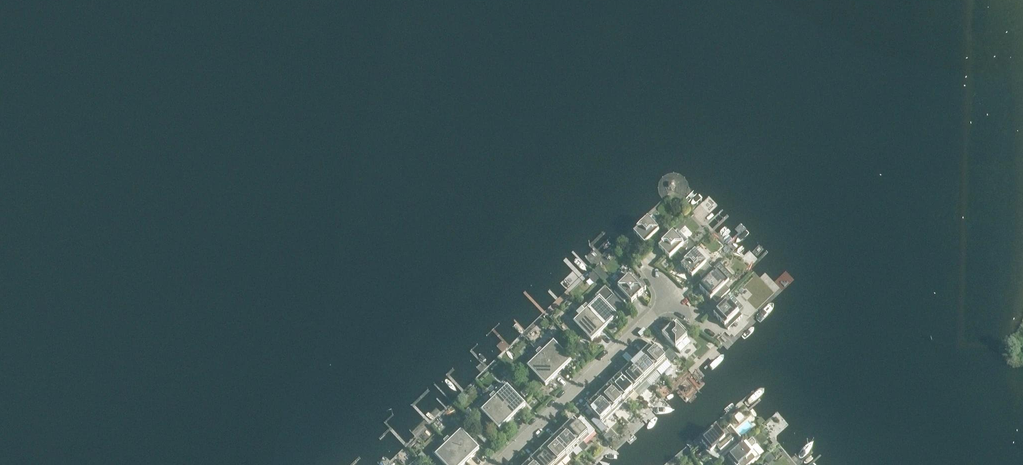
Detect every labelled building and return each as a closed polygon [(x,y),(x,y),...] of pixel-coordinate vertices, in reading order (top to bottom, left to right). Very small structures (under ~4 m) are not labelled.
[(634,234),(645,245),(663,227),(652,216),(634,234)] [(670,259),(678,251),(681,255),(688,249),(684,245),(688,241),(677,230),(659,248),(670,259)] [(681,266),(692,278),(697,273),(701,277),(711,268),(706,264),(710,260),(700,248),(681,266)] [(704,284),(700,289),(711,300),(713,298),(717,303),(730,291),(725,286),(734,278),(720,264),(701,282),(704,284)] [(599,280),(593,273),(589,277),(595,284),(599,280)] [(614,285),(618,289),(614,293),(624,303),(628,299),(632,303),(646,289),(635,278),(632,281),(625,274),(614,285)] [(605,287),(584,307),(605,329),(618,317),(613,312),(622,304),(605,287)] [(715,308),(718,311),(714,315),(729,331),(742,318),(738,313),(743,309),(732,297),(730,299),(727,296),(715,308)] [(605,329),(584,307),(571,320),(592,342),(605,329)] [(680,353),(691,343),(685,335),(687,333),(677,321),(662,335),(680,353)] [(551,339),(538,352),(559,373),(571,361),(551,339)] [(652,345),(641,355),(657,372),(661,376),(671,366),(667,362),(668,361),(652,345)] [(665,354),(671,361),(676,357),(669,350),(665,354)] [(559,373),(538,352),(525,364),(546,386),(559,373)] [(641,355),(630,366),(646,382),(650,387),(651,387),(661,377),(661,376),(657,372),(641,355)] [(630,366),(619,376),(635,393),(639,397),(650,387),(646,382),(630,366)] [(515,378),(512,374),(506,380),(509,384),(515,378)] [(619,376),(608,386),(624,403),(635,393),(619,376)] [(539,382),(532,389),(536,393),(543,387),(539,382)] [(504,384),(492,396),(512,418),(525,405),(504,384)] [(608,386),(598,397),(613,413),(624,403),(608,386)] [(526,388),(521,393),(524,397),(529,392),(526,388)] [(499,430),(512,418),(492,396),(489,393),(483,398),(486,401),(479,409),(499,430)] [(598,397),(587,408),(596,417),(592,421),(602,432),(606,428),(602,424),(613,413),(598,397)] [(468,408),(463,412),(467,416),(471,412),(468,408)] [(564,422),(568,426),(563,430),(579,447),(590,436),(589,435),(594,431),(581,417),(581,418),(583,420),(582,421),(573,412),(573,413),(564,422)] [(730,427),(726,431),(721,435),(717,430),(702,443),(711,453),(714,451),(721,460),(740,444),(736,439),(739,437),(730,427)] [(458,428),(445,440),(466,462),(479,450),(458,428)] [(579,447),(563,430),(552,441),(568,457),(579,447)] [(752,439),(728,459),(733,464),(751,464),(760,457),(752,448),(755,445),(755,443),(752,439)] [(445,440),(432,453),(444,464),(463,464),(466,462),(445,440)] [(552,441),(541,451),(555,464),(560,464),(568,457),(552,441)] [(771,446),(770,446),(774,450),(780,445),(776,441),(771,446)] [(541,451),(531,461),(534,464),(555,464),(541,451)] [(427,458),(423,453),(419,458),(423,462),(427,458)] [(771,454),(765,459),(769,463),(775,458),(771,454)]
